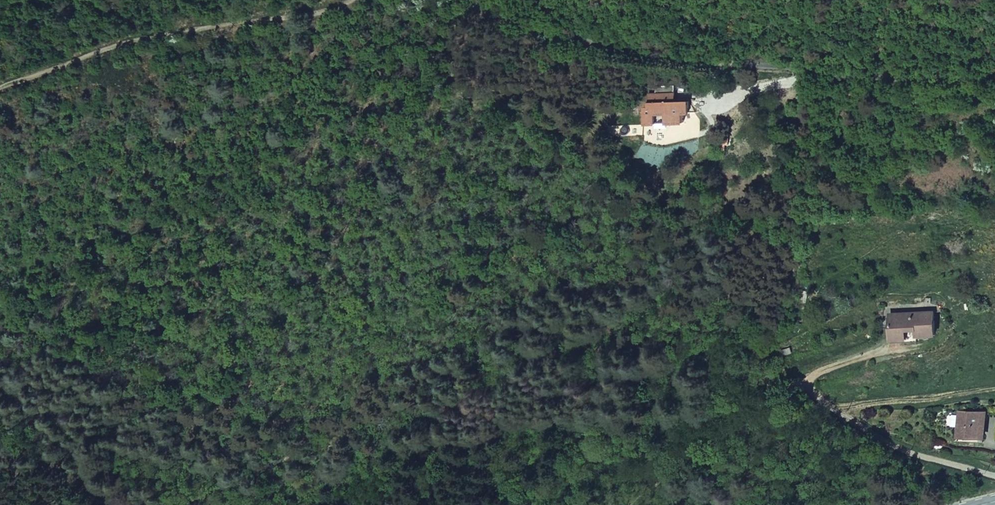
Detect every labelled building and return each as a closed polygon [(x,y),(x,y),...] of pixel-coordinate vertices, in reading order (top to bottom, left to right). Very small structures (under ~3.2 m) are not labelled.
[(665,122),(683,121),(683,112),(694,111),(689,100),(674,101),(668,101),(668,93),(674,93),(674,85),(655,86),(655,92),(648,92),(648,106),(644,106),(644,122),(655,122),(665,122)] [(934,302),(881,304),(882,326),(889,326),(889,314),(933,312),(941,312),(934,302)] [(905,341),(918,341),(917,336),(934,335),(933,312),(889,314),(889,326),(890,340),(905,339),(905,341)] [(983,413),(958,413),(958,416),(958,426),(957,435),(982,436),(983,413)]
